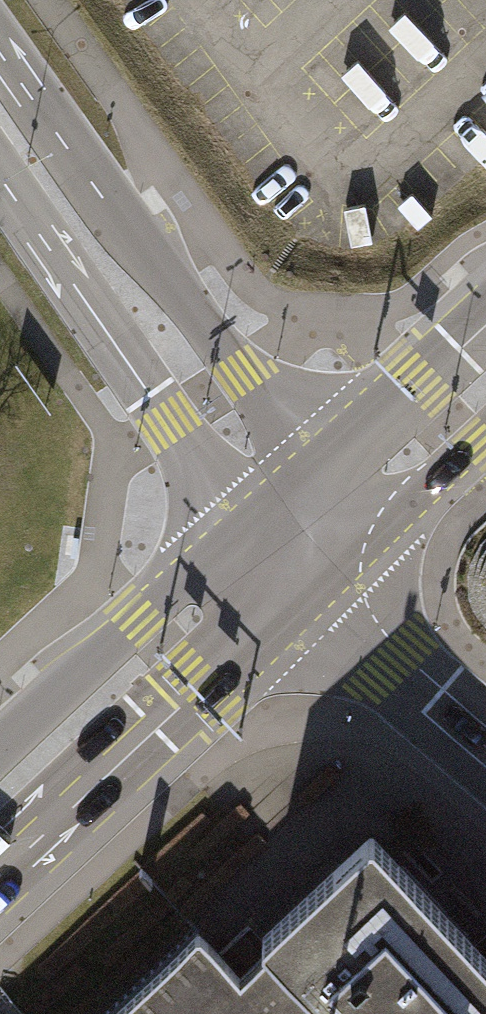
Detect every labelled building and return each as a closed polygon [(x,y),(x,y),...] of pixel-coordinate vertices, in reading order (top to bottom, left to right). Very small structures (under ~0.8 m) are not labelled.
[(371,840),(230,967),(197,935),(112,1013),(485,1013),(485,963),(371,840)]
